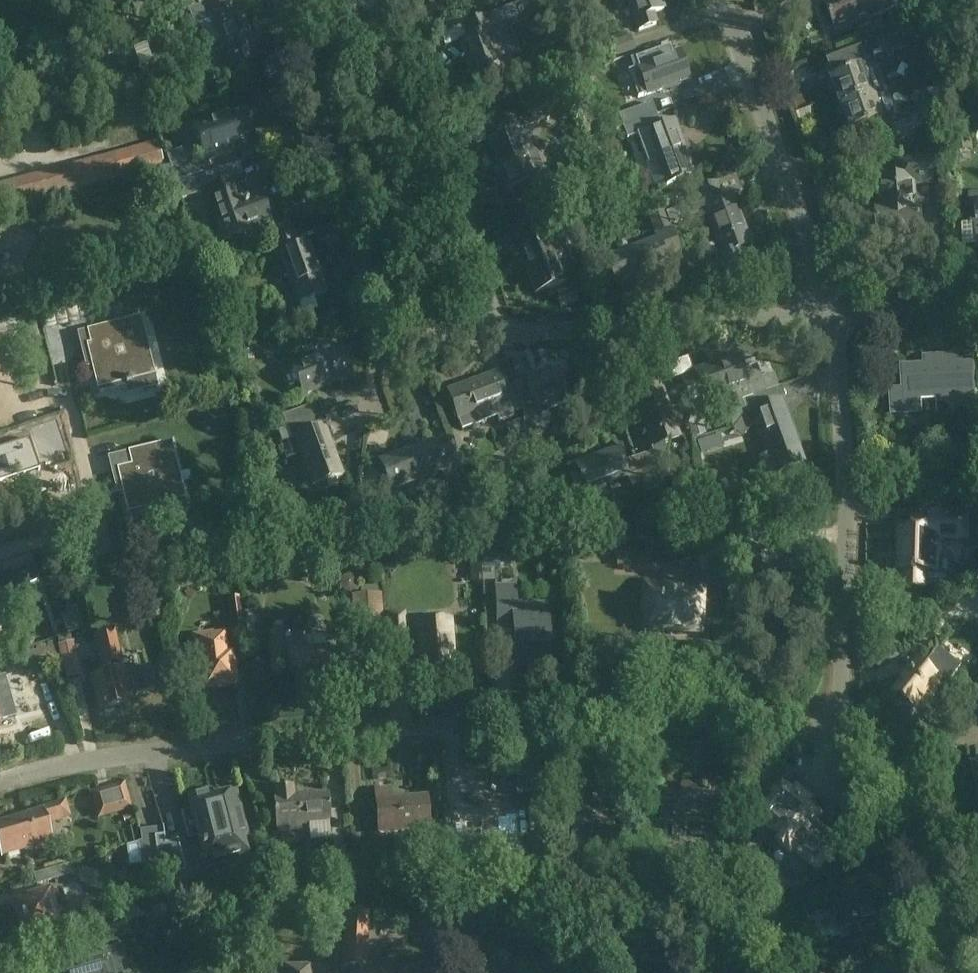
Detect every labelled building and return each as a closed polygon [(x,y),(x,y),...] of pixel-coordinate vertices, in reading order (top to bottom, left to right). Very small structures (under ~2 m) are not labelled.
[(39,9),(59,2),(58,0),(35,0),(39,9)] [(202,5),(208,22),(212,20),(229,68),(258,58),(241,8),(232,11),(228,0),(217,0),(202,5)] [(639,31),(660,23),(656,12),(664,9),(661,0),(628,0),(639,31)] [(834,28),(836,31),(857,23),(859,28),(873,23),(871,18),(893,10),(892,9),(907,3),(907,2),(906,0),(839,0),(826,5),(830,18),(825,20),(829,30),(834,28)] [(928,13),(946,4),(943,0),(921,0),(928,13)] [(523,4),(523,5),(528,19),(537,16),(532,1),(523,4)] [(208,22),(202,5),(189,10),(194,27),(208,22)] [(505,78),(513,75),(514,72),(509,58),(520,54),(511,28),(529,21),(523,5),(489,17),(464,25),(469,39),(461,43),(478,92),(507,81),(505,78)] [(888,35),(858,46),(862,58),(873,54),(892,47),(892,49),(910,42),(906,29),(888,35)] [(636,53),(629,36),(612,43),(619,60),(636,53)] [(832,80),(842,106),(875,95),(877,94),(886,90),(877,64),(873,54),(862,58),(858,46),(826,57),(834,79),(832,80)] [(680,52),(638,67),(648,94),(689,79),(680,52)] [(628,88),(635,109),(642,107),(635,86),(628,88)] [(879,106),(875,95),(842,106),(852,132),(883,121),(884,120),(892,141),(942,124),(935,102),(895,115),(890,102),(879,106)] [(544,104),(469,132),(474,146),(490,140),(508,188),(537,177),(536,174),(540,173),(542,167),(537,151),(535,150),(527,129),(550,120),(544,104)] [(625,127),(655,116),(651,104),(621,115),(625,127)] [(254,144),(252,137),(242,108),(194,125),(204,154),(205,158),(206,160),(208,159),(254,144)] [(655,116),(625,127),(630,139),(640,135),(649,162),(659,159),(668,183),(693,174),(674,120),(659,126),(655,116)] [(0,184),(0,212),(170,165),(162,140),(0,184)] [(174,169),(195,161),(191,148),(169,155),(174,169)] [(880,206),(878,207),(879,233),(923,230),(921,201),(920,201),(919,186),(935,185),(933,157),(895,159),(896,177),(878,178),(880,206)] [(206,174),(187,181),(192,197),(208,191),(225,239),(253,230),(253,229),(271,222),(269,214),(272,212),(274,209),(273,205),(271,202),(268,200),(264,200),(261,192),(247,197),(241,195),(236,181),(218,187),(212,172),(206,174)] [(738,176),(694,192),(699,206),(704,205),(722,255),(719,257),(717,260),(719,265),(725,268),(744,261),(740,249),(751,245),(732,193),(743,189),(738,176)] [(666,214),(666,225),(697,215),(693,203),(666,213),(666,214)] [(555,204),(519,218),(525,232),(516,236),(538,292),(566,281),(558,259),(563,257),(564,254),(560,246),(558,244),(553,246),(545,227),(561,221),(555,204)] [(197,211),(179,218),(189,241),(207,233),(197,211)] [(666,230),(666,225),(666,214),(666,213),(665,211),(649,217),(655,234),(666,230)] [(291,223),(275,229),(278,237),(294,231),(291,223)] [(666,230),(655,234),(657,239),(608,257),(599,260),(596,261),(602,279),(612,276),(616,288),(670,269),(669,266),(666,257),(680,252),(672,228),(666,230)] [(297,233),(272,241),(278,258),(283,256),(299,305),(329,295),(312,245),(302,248),(297,233)] [(118,288),(90,296),(93,306),(121,297),(118,288)] [(92,366),(97,390),(98,393),(125,386),(127,394),(158,387),(155,375),(156,375),(141,317),(87,330),(90,344),(86,345),(92,366)] [(318,358),(296,366),(306,393),(353,376),(343,348),(338,350),(335,343),(330,342),(318,346),(315,351),(318,358)] [(936,367),(902,369),(904,414),(921,413),(921,400),(960,398),(961,407),(976,406),(973,355),(935,357),(936,367)] [(743,401),(780,388),(775,374),(763,378),(759,365),(743,371),(738,356),(695,371),(697,375),(682,380),(694,415),(711,409),(709,403),(734,394),(738,403),(743,401)] [(533,378),(514,385),(522,408),(523,410),(524,420),(523,427),(529,440),(537,437),(546,434),(540,416),(550,412),(548,407),(568,399),(557,370),(544,374),(543,371),(532,375),(533,378)] [(497,374),(449,392),(460,420),(464,430),(496,418),(497,417),(499,422),(514,417),(512,412),(522,408),(514,385),(502,390),(497,374)] [(636,457),(645,481),(655,477),(649,462),(669,455),(665,443),(681,437),(661,383),(634,393),(649,434),(648,435),(653,450),(636,457)] [(783,387),(780,388),(743,401),(747,412),(751,410),(768,455),(760,458),(767,477),(805,463),(782,401),(788,399),(783,387)] [(288,427),(314,417),(310,405),(284,415),(288,427)] [(725,412),(705,414),(706,425),(726,423),(725,412)] [(314,417),(288,427),(292,437),(297,435),(316,485),(344,474),(326,425),(318,428),(314,417)] [(537,437),(529,440),(533,452),(541,449),(537,437)] [(38,469),(39,470),(40,470),(30,438),(14,444),(24,473),(38,469)] [(189,511),(186,500),(172,441),(128,452),(131,465),(117,469),(122,491),(128,514),(129,517),(155,511),(157,518),(189,511)] [(434,442),(382,461),(392,488),(442,470),(444,476),(460,470),(451,445),(437,450),(434,442)] [(645,481),(636,457),(624,462),(619,449),(577,464),(587,490),(628,475),(632,486),(645,481)] [(740,505),(728,501),(724,513),(736,517),(740,505)] [(499,514),(500,535),(517,535),(516,514),(499,514)] [(896,546),(895,560),(899,560),(899,570),(905,570),(904,586),(924,587),(925,571),(938,571),(939,535),(965,536),(966,516),(914,514),(913,530),(900,530),(899,546),(896,546)] [(652,557),(651,533),(651,531),(615,530),(615,557),(652,557)] [(515,544),(496,545),(480,546),(482,583),(495,582),(495,569),(500,569),(499,558),(516,557),(515,544)] [(381,572),(391,572),(390,551),(379,552),(381,572)] [(206,554),(190,556),(191,569),(208,567),(206,554)] [(0,565),(0,574),(6,591),(38,580),(30,555),(0,565)] [(188,556),(162,561),(165,579),(191,574),(188,556)] [(619,560),(619,570),(649,569),(648,560),(619,560)] [(345,592),(350,593),(355,591),(357,586),(357,581),(352,577),(344,580),(342,582),(342,587),(345,592)] [(645,583),(645,632),(702,632),(703,584),(645,583)] [(516,584),(495,585),(498,641),(514,640),(516,667),(552,665),(548,602),(517,604),(516,584)] [(10,619),(0,588),(0,623),(10,619)] [(379,593),(362,594),(351,595),(354,639),(358,639),(359,659),(382,657),(381,637),(384,637),(382,593),(379,593)] [(241,597),(227,599),(233,639),(246,637),(241,597)] [(70,615),(62,618),(68,634),(82,629),(73,602),(66,604),(70,615)] [(425,612),(388,615),(390,645),(406,644),(406,641),(419,641),(421,671),(453,669),(451,638),(452,638),(451,621),(426,622),(425,612)] [(132,678),(125,680),(113,632),(95,636),(105,675),(92,678),(100,710),(116,706),(119,709),(125,707),(127,704),(130,703),(127,692),(135,690),(136,692),(154,688),(148,666),(130,670),(132,678)] [(301,634),(269,637),(272,673),(289,671),(290,678),(294,677),(295,688),(333,684),(333,683),(339,683),(337,660),(330,661),(329,649),(307,651),(306,637),(301,634)] [(77,636),(56,641),(64,673),(80,669),(75,651),(80,649),(77,636)] [(205,687),(235,683),(230,654),(223,655),(221,643),(221,639),(209,640),(208,638),(199,640),(201,659),(205,687)] [(30,668),(45,664),(40,646),(25,650),(0,658),(0,685),(12,681),(14,681),(13,680),(32,674),(30,668)] [(894,690),(923,713),(937,694),(932,690),(942,677),(950,683),(963,667),(942,650),(927,669),(917,662),(894,690)] [(18,714),(36,710),(32,694),(14,698),(18,714)] [(665,790),(663,823),(684,824),(685,818),(720,820),(721,808),(729,809),(731,784),(711,782),(711,786),(686,785),(685,791),(665,790)] [(98,820),(129,811),(133,809),(126,783),(90,793),(98,820)] [(793,795),(781,785),(754,818),(778,837),(776,841),(790,852),(791,850),(815,869),(838,840),(814,821),(819,815),(805,804),(807,800),(796,792),(793,795)] [(293,787),(275,789),(276,799),(274,799),(278,834),(302,832),(301,825),(330,822),(327,794),(294,797),(293,787)] [(378,800),(376,800),(377,832),(430,829),(428,797),(392,799),(391,789),(377,790),(378,800)] [(181,812),(180,812),(187,839),(188,839),(188,837),(198,834),(207,870),(248,860),(245,849),(242,837),(246,836),(236,799),(228,801),(227,795),(220,796),(221,798),(211,800),(210,794),(189,799),(192,811),(182,814),(181,812)] [(63,821),(72,819),(67,799),(26,811),(28,818),(0,826),(0,849),(3,862),(55,845),(50,825),(47,816),(61,812),(63,821)] [(498,821),(465,823),(467,852),(498,850),(497,845),(519,844),(517,820),(516,820),(515,809),(498,811),(498,821)] [(152,840),(164,837),(163,829),(140,833),(142,844),(138,845),(142,869),(160,866),(152,840)] [(164,839),(164,837),(152,840),(160,866),(162,874),(164,880),(186,874),(177,842),(164,846),(164,839)] [(352,853),(332,856),(334,879),(329,880),(332,905),(357,902),(352,853)] [(361,887),(375,886),(374,856),(357,857),(359,887),(361,887)] [(59,868),(33,875),(36,887),(63,879),(59,868)] [(774,877),(778,890),(800,883),(796,871),(774,877)] [(834,884),(806,892),(812,914),(834,908),(840,929),(865,922),(866,925),(868,926),(875,925),(876,922),(875,919),(879,918),(871,888),(838,897),(834,884)] [(35,898),(16,904),(25,935),(44,929),(46,933),(60,929),(62,935),(91,927),(89,920),(93,919),(87,898),(65,904),(66,906),(56,909),(50,889),(33,894),(35,898)] [(168,909),(154,911),(156,923),(171,920),(168,909)] [(345,909),(340,965),(367,968),(370,911),(345,909)] [(559,935),(553,945),(564,951),(569,941),(559,935)] [(126,972),(123,961),(129,959),(124,945),(75,959),(78,970),(68,972),(123,972),(126,972)] [(561,953),(551,948),(547,957),(557,962),(561,953)] [(286,972),(313,972),(312,963),(285,966),(286,972)]
